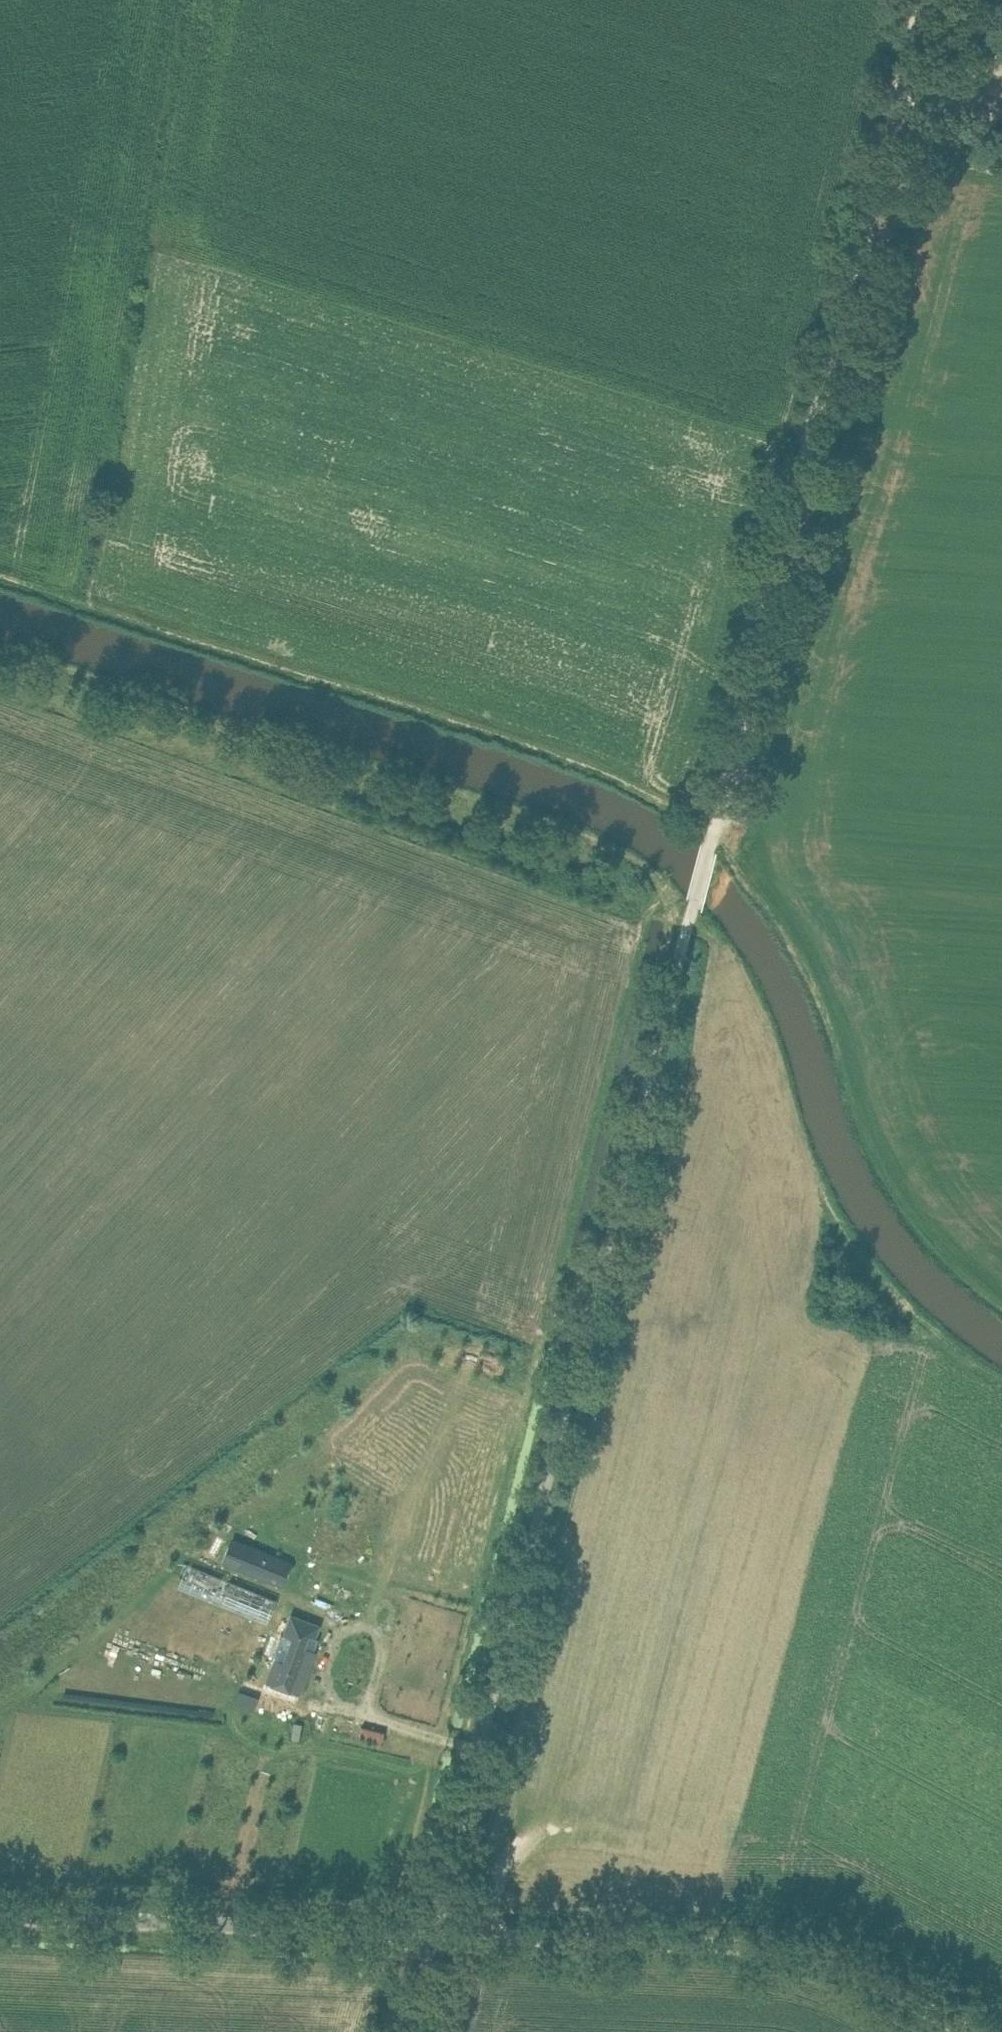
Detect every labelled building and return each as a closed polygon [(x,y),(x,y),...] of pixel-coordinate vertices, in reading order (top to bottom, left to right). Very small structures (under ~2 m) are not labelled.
[(235,1538),(224,1563),(235,1568),(281,1587),(291,1561),(245,1542),(235,1538)] [(182,1563),(174,1587),(265,1624),(274,1600),(182,1563)] [(275,1659),(267,1682),(299,1693),(313,1654),(319,1638),(314,1636),(318,1626),(317,1626),(291,1617),(283,1637),(281,1636),(273,1658),(275,1659)] [(252,1711),(256,1697),(241,1692),(236,1705),(252,1711)] [(357,1725),(355,1734),(383,1741),(385,1732),(357,1725)]
